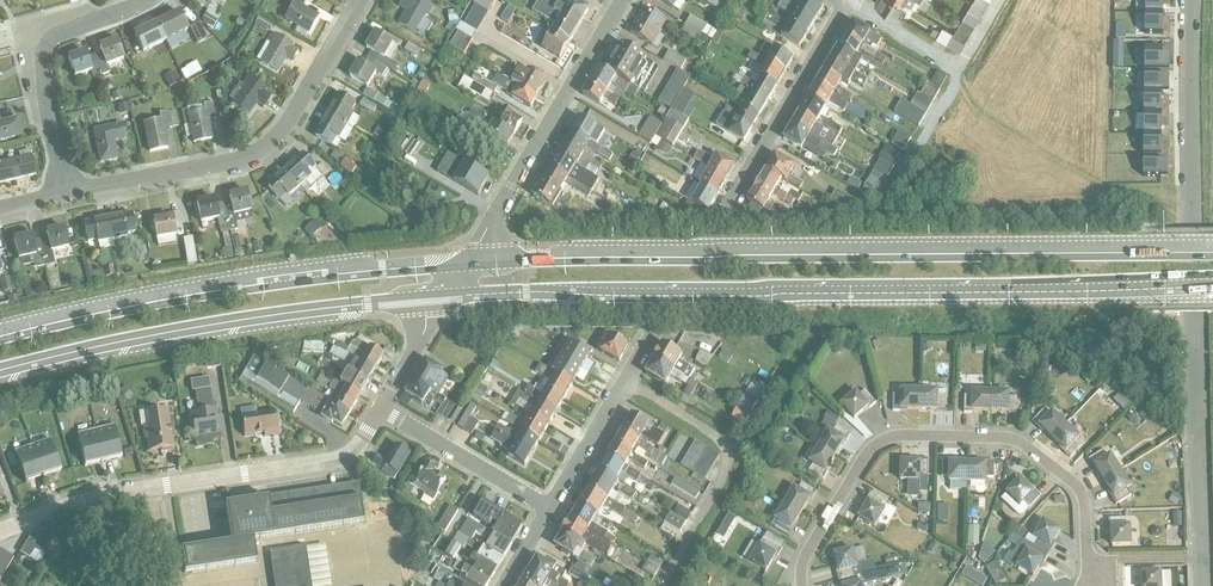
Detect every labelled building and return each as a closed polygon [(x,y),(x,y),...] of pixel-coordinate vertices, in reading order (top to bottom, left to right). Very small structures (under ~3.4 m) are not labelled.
[(209,8),(214,0),(195,0),(209,8)] [(284,19),(298,28),(295,33),(305,38),(308,34),(310,35),(321,16),(304,6),(307,0),(289,0),(294,3),(284,19)] [(398,24),(425,39),(433,24),(425,20),(427,16),(430,17),(435,8),(422,0),(403,0),(399,7),(406,11),(398,24)] [(478,32),(497,0),(476,0),(474,4),(476,5),(464,24),(478,32)] [(551,0),(540,0),(533,11),(552,22),(548,29),(552,31),(570,42),(574,36),(584,20),(551,0)] [(584,20),(590,9),(582,4),(583,2),(580,0),(570,0),(569,1),(567,0),(551,0),(584,20)] [(687,0),(660,0),(674,8),(680,11),(687,0)] [(707,4),(720,11),(727,0),(710,0),(707,4)] [(816,21),(824,6),(814,0),(803,0),(801,3),(797,0),(784,0),(783,2),(816,21)] [(898,0),(877,0),(875,3),(902,19),(909,7),(898,0)] [(909,7),(916,11),(922,0),(898,0),(909,7)] [(985,9),(991,0),(974,0),(973,2),(985,9)] [(1145,34),(1171,34),(1171,18),(1163,18),(1163,6),(1170,6),(1170,0),(1145,0),(1145,34)] [(789,24),(807,35),(816,21),(783,2),(782,1),(778,8),(793,16),(789,24)] [(963,19),(975,26),(985,9),(973,2),(963,19)] [(741,5),(735,15),(743,20),(749,10),(741,5)] [(509,6),(501,19),(509,24),(517,10),(509,6)] [(637,20),(660,34),(668,21),(644,8),(637,20)] [(157,23),(166,42),(189,31),(179,11),(157,23)] [(457,11),(448,12),(450,23),(449,25),(455,29),(460,22),(457,11)] [(807,35),(789,24),(765,11),(761,18),(762,19),(759,24),(782,37),(800,48),(807,35)] [(206,14),(202,21),(208,24),(207,26),(212,30),(213,28),(214,28),(218,21),(206,14)] [(686,24),(703,34),(713,40),(718,32),(691,16),(686,24)] [(259,17),(255,24),(270,32),(274,25),(259,17)] [(953,37),(965,43),(975,26),(963,19),(962,21),(956,18),(952,25),(958,28),(954,34),(953,37)] [(660,34),(637,20),(629,32),(658,49),(665,37),(660,34)] [(478,32),(464,24),(461,22),(456,30),(459,32),(450,46),(465,55),(478,32)] [(846,34),(878,53),(880,49),(877,47),(882,39),(864,28),(853,22),(846,34)] [(166,42),(157,23),(134,34),(143,54),(166,42)] [(1124,24),(1114,23),(1114,38),(1126,39),(1126,30),(1124,31),(1124,24)] [(199,24),(190,29),(198,44),(207,40),(199,24)] [(703,34),(686,24),(681,33),(698,43),(703,34)] [(953,37),(954,34),(943,27),(936,39),(960,52),(965,43),(953,37)] [(570,42),(552,31),(542,48),(560,59),(570,42)] [(372,52),(369,57),(394,72),(398,65),(392,62),(392,61),(391,61),(399,47),(394,44),(395,43),(376,32),(366,48),(372,52)] [(542,32),(536,44),(540,46),(546,34),(542,32)] [(717,33),(712,41),(718,45),(723,36),(717,33)] [(267,42),(257,59),(261,61),(260,63),(278,73),(286,60),(293,64),(301,51),(294,47),(295,45),(275,34),(269,43),(267,42)] [(838,47),(856,57),(860,51),(874,59),(878,53),(846,34),(838,47)] [(800,48),(782,37),(775,49),(792,60),(800,48)] [(95,56),(102,76),(111,73),(109,67),(125,61),(117,40),(99,46),(102,53),(95,56)] [(1124,41),(1113,40),(1113,70),(1124,69),(1124,41)] [(409,43),(405,50),(418,57),(422,50),(409,43)] [(759,57),(785,72),(792,60),(775,49),(766,44),(759,57)] [(607,71),(639,90),(655,64),(622,45),(607,71)] [(831,59),(868,80),(873,73),(866,69),(869,65),(856,57),(838,47),(831,59)] [(1170,47),(1144,47),(1143,177),(1167,176),(1168,140),(1162,139),(1162,128),(1169,128),(1169,97),(1163,97),(1162,92),(1169,92),(1170,47)] [(102,76),(95,56),(88,58),(86,51),(67,58),(75,78),(91,73),(93,79),(102,76)] [(678,69),(680,70),(687,60),(670,51),(664,60),(678,69)] [(759,76),(777,87),(785,72),(759,57),(751,52),(748,58),(763,68),(759,76)] [(390,71),(369,57),(365,64),(359,60),(350,77),(369,88),(377,73),(383,77),(386,78),(390,71)] [(824,71),(842,82),(849,86),(851,81),(864,88),(868,80),(831,59),(824,71)] [(186,69),(181,72),(185,80),(185,81),(201,71),(197,61),(185,67),(186,69)] [(700,62),(691,77),(701,82),(701,81),(709,67),(700,62)] [(590,82),(614,96),(616,91),(620,93),(621,91),(625,93),(634,98),(639,90),(607,71),(599,67),(590,82)] [(465,77),(494,94),(500,85),(515,94),(513,99),(523,105),(523,104),(531,109),(538,98),(537,97),(512,82),(498,74),(492,83),(465,68),(461,75),(465,77)] [(512,82),(537,97),(541,91),(542,92),(548,81),(529,70),(527,73),(520,69),(512,82)] [(680,70),(678,69),(659,102),(672,109),(684,88),(691,77),(680,70)] [(817,83),(864,112),(869,105),(854,96),(839,87),(842,82),(824,71),(817,83)] [(931,84),(941,89),(947,77),(938,71),(931,84)] [(175,72),(164,77),(169,88),(180,82),(175,72)] [(738,75),(734,82),(741,86),(768,102),(777,87),(759,76),(754,73),(750,81),(746,78),(745,80),(738,75)] [(240,83),(229,98),(233,101),(232,104),(249,116),(258,104),(264,108),(273,96),(267,92),(268,90),(249,77),(243,85),(240,83)] [(494,94),(465,77),(458,88),(476,98),(477,96),(491,104),(496,95),(494,94)] [(424,81),(418,92),(424,96),(431,85),(424,81)] [(614,96),(590,82),(583,95),(600,105),(604,98),(616,105),(619,99),(614,96)] [(921,95),(933,102),(941,89),(931,84),(929,82),(921,95)] [(808,98),(826,108),(830,103),(840,109),(845,112),(846,110),(863,120),(867,113),(864,112),(817,83),(808,98)] [(745,108),(759,117),(768,102),(741,86),(737,94),(749,101),(745,108)] [(367,88),(363,95),(396,115),(400,108),(367,88)] [(672,109),(690,119),(696,108),(690,104),(695,96),(684,88),(672,109)] [(120,91),(111,94),(114,100),(122,97),(120,91)] [(911,105),(926,114),(933,102),(921,95),(918,93),(911,105)] [(327,115),(348,127),(356,114),(353,112),(358,104),(340,94),(327,115)] [(800,112),(839,136),(843,130),(825,119),(821,117),(826,108),(808,98),(800,112)] [(365,99),(360,106),(373,114),(378,107),(365,99)] [(926,114),(911,105),(902,100),(894,112),(919,127),(926,114)] [(128,103),(118,105),(120,115),(130,113),(128,103)] [(189,125),(191,137),(193,144),(213,140),(210,121),(217,119),(213,103),(187,108),(187,110),(182,111),(185,125),(189,125)] [(830,103),(826,108),(830,110),(837,114),(840,109),(830,103)] [(490,121),(515,135),(523,121),(518,118),(519,117),(499,105),(490,121)] [(725,112),(752,128),(759,117),(745,108),(741,114),(728,106),(725,112)] [(662,107),(657,114),(664,117),(668,110),(662,107)] [(821,117),(825,119),(830,110),(826,108),(821,117)] [(662,125),(656,136),(662,140),(673,147),(690,119),(672,109),(662,125)] [(109,121),(110,112),(100,110),(99,120),(109,121)] [(515,135),(490,121),(473,110),(469,116),(475,120),(480,123),(477,128),(508,146),(509,146),(515,135)] [(161,120),(143,123),(149,153),(170,149),(166,130),(173,128),(172,128),(178,127),(175,112),(169,112),(159,114),(161,120)] [(752,128),(725,112),(717,125),(744,141),(752,128)] [(811,135),(832,148),(839,136),(800,112),(792,125),(811,135)] [(348,127),(327,115),(315,137),(333,147),(338,139),(341,141),(341,140),(346,143),(354,130),(348,127)] [(24,136),(19,117),(1,121),(0,117),(0,142),(24,136)] [(572,131),(597,146),(605,132),(580,118),(572,131)] [(656,136),(662,125),(650,118),(639,136),(651,143),(656,136)] [(104,152),(106,161),(118,159),(114,142),(127,140),(124,125),(94,131),(99,153),(104,152)] [(811,135),(792,125),(784,139),(802,149),(803,148),(823,160),(827,154),(834,158),(838,151),(832,148),(811,135)] [(379,127),(374,135),(380,138),(385,130),(379,127)] [(565,143),(592,159),(596,153),(610,161),(613,155),(597,146),(572,131),(565,143)] [(899,132),(892,145),(904,152),(911,139),(899,132)] [(403,135),(396,147),(401,150),(400,152),(412,160),(422,145),(409,137),(409,138),(403,135)] [(656,136),(651,143),(651,144),(658,148),(657,149),(668,155),(672,147),(662,141),(662,140),(656,136)] [(372,142),(369,148),(378,154),(381,148),(372,142)] [(558,155),(586,172),(590,165),(599,171),(603,165),(592,159),(565,143),(558,155)] [(895,161),(895,160),(899,154),(886,146),(882,153),(895,161)] [(0,163),(0,183),(36,174),(31,154),(32,154),(30,150),(19,153),(20,158),(0,163)] [(634,151),(627,162),(636,167),(642,155),(634,151)] [(703,164),(728,179),(735,166),(716,155),(716,156),(714,155),(712,158),(699,151),(694,159),(703,164)] [(335,152),(331,157),(340,164),(345,159),(335,152)] [(285,170),(301,188),(306,193),(324,177),(323,177),(324,176),(317,168),(304,153),(285,170)] [(449,153),(437,172),(479,196),(490,177),(449,153)] [(880,160),(893,167),(896,161),(895,160),(895,161),(882,153),(879,159),(880,160)] [(551,168),(569,179),(573,173),(575,174),(575,175),(589,183),(590,181),(592,182),(591,184),(597,188),(601,181),(586,172),(558,155),(551,168)] [(766,169),(782,178),(801,189),(804,184),(792,177),(794,174),(791,173),(795,167),(775,155),(766,169)] [(347,159),(341,167),(357,179),(363,171),(347,159)] [(874,172),(887,180),(889,177),(894,168),(893,167),(880,160),(874,172)] [(317,168),(324,176),(329,172),(322,163),(317,168)] [(693,180),(718,195),(728,179),(703,164),(693,180)] [(590,165),(586,172),(596,177),(599,171),(590,165)] [(543,182),(561,193),(566,185),(575,190),(588,198),(592,193),(569,179),(551,168),(543,182)] [(630,168),(628,173),(635,177),(637,172),(630,168)] [(760,180),(795,200),(798,202),(802,196),(780,183),(782,178),(766,169),(760,180)] [(301,188),(285,170),(267,186),(287,207),(294,202),(290,198),(301,188)] [(865,187),(877,194),(878,195),(887,180),(874,172),(865,187)] [(852,178),(848,185),(858,191),(862,184),(852,178)] [(718,195),(693,180),(691,183),(693,185),(685,199),(708,212),(718,195)] [(754,190),(770,200),(773,195),(791,206),(795,200),(760,180),(754,190)] [(347,181),(341,186),(347,193),(353,188),(347,181)] [(561,193),(543,182),(534,197),(553,208),(556,204),(568,203),(571,198),(570,198),(561,193)] [(561,193),(570,198),(575,190),(566,185),(561,193)] [(877,194),(865,187),(861,194),(873,201),(877,194)] [(223,203),(229,232),(231,231),(235,230),(238,230),(237,223),(245,221),(253,219),(251,213),(252,212),(248,190),(229,194),(230,201),(223,203)] [(770,200),(754,190),(748,201),(751,203),(748,210),(758,216),(762,209),(775,217),(796,215),(782,206),(779,211),(767,204),(770,200)] [(229,232),(223,203),(217,204),(215,198),(196,202),(201,224),(219,220),(221,233),(222,233),(226,249),(223,250),(225,259),(233,257),(228,232),(229,232)] [(663,203),(660,209),(666,213),(667,212),(672,215),(673,212),(676,214),(678,211),(663,203)] [(640,205),(636,213),(646,218),(649,210),(640,205)] [(171,217),(153,220),(158,247),(177,244),(176,237),(184,235),(180,212),(171,214),(171,217)] [(108,218),(114,248),(129,245),(127,239),(128,238),(127,235),(136,233),(131,213),(108,218)] [(114,248),(108,218),(84,223),(88,243),(97,241),(98,245),(99,244),(100,251),(114,248)] [(316,220),(304,230),(312,238),(323,228),(316,220)] [(237,223),(238,230),(246,228),(245,221),(237,223)] [(40,240),(47,266),(55,264),(53,253),(70,249),(65,227),(46,232),(47,238),(40,240)] [(47,266),(40,240),(34,242),(32,234),(14,239),(18,261),(19,260),(21,266),(35,263),(36,269),(47,266)] [(242,236),(234,238),(237,250),(245,248),(242,236)] [(193,238),(183,239),(188,265),(197,264),(193,238)] [(261,242),(252,243),(254,254),(263,252),(261,242)] [(142,245),(135,247),(139,263),(145,261),(144,256),(147,255),(145,246),(142,246),(142,245)] [(91,266),(84,267),(88,282),(95,280),(95,284),(105,282),(110,281),(109,279),(104,280),(103,270),(93,273),(91,266)] [(113,267),(103,268),(105,278),(115,276),(113,267)] [(13,278),(0,280),(3,293),(16,291),(13,278)] [(34,285),(24,288),(26,296),(36,294),(34,285)] [(520,332),(513,327),(510,332),(517,336),(520,332)] [(566,330),(562,337),(576,345),(580,338),(566,330)] [(605,333),(600,341),(606,344),(601,352),(619,363),(629,347),(605,333)] [(362,363),(376,371),(385,356),(357,340),(355,343),(353,342),(351,346),(359,351),(366,355),(362,363)] [(305,344),(303,352),(323,353),(325,343),(316,342),(305,342),(305,344)] [(335,346),(347,353),(350,348),(339,342),(339,343),(336,342),(334,346),(335,346)] [(881,342),(873,344),(874,350),(883,348),(881,342)] [(562,357),(582,369),(591,355),(570,343),(562,357)] [(842,343),(833,347),(837,355),(846,351),(842,343)] [(930,343),(922,346),(924,354),(933,351),(930,343)] [(674,371),(689,379),(689,378),(695,369),(680,360),(683,356),(664,344),(655,359),(674,371)] [(347,353),(335,346),(331,353),(352,366),(349,372),(368,383),(376,371),(362,363),(355,358),(347,353)] [(347,353),(355,358),(359,351),(351,346),(350,348),(347,353)] [(702,350),(695,362),(706,369),(713,357),(702,350)] [(724,350),(719,357),(728,364),(733,357),(724,350)] [(301,402),(308,390),(253,357),(239,383),(293,415),(301,402)] [(553,372),(573,384),(582,369),(562,357),(553,372)] [(219,359),(211,360),(213,368),(221,367),(219,359)] [(674,371),(655,359),(646,374),(665,385),(670,376),(689,387),(684,393),(691,397),(698,385),(689,379),(674,371)] [(414,381),(438,396),(449,377),(442,373),(444,370),(426,360),(421,369),(422,370),(421,373),(419,372),(414,381)] [(493,361),(489,368),(495,371),(499,364),(493,361)] [(541,387),(564,400),(573,384),(553,372),(538,364),(535,369),(538,370),(536,373),(546,378),(541,387)] [(486,372),(481,380),(486,383),(491,374),(487,371),(486,372)] [(368,383),(349,372),(342,384),(361,396),(366,388),(368,383)] [(322,373),(317,382),(327,387),(332,378),(322,373)] [(1089,374),(1083,379),(1089,385),(1094,379),(1089,374)] [(232,375),(225,378),(228,386),(235,383),(232,375)] [(746,394),(758,401),(767,386),(766,385),(754,379),(746,394)] [(331,403),(350,415),(361,396),(342,384),(335,380),(330,389),(337,393),(331,403)] [(198,413),(191,414),(195,438),(196,438),(197,448),(206,447),(206,446),(214,445),(213,441),(222,440),(218,409),(217,410),(216,405),(215,404),(214,403),(213,403),(209,381),(194,383),(198,413)] [(438,396),(414,381),(407,393),(414,398),(413,400),(422,406),(424,403),(430,407),(434,401),(443,406),(437,415),(454,425),(463,411),(456,408),(457,406),(438,396)] [(480,385),(471,400),(479,405),(488,390),(480,385)] [(524,394),(556,413),(564,400),(541,387),(537,385),(535,388),(529,385),(524,394)] [(800,387),(797,392),(800,393),(799,396),(806,401),(812,391),(805,386),(803,389),(800,387)] [(308,390),(301,402),(318,412),(316,415),(333,425),(334,423),(342,429),(350,415),(331,403),(308,390)] [(532,415),(549,425),(556,413),(524,394),(519,390),(511,403),(523,410),(527,412),(532,415)] [(705,392),(701,398),(709,403),(713,396),(712,396),(713,394),(707,390),(706,392),(705,392)] [(920,410),(920,390),(901,390),(901,395),(894,395),(893,411),(908,412),(908,410),(920,410)] [(920,390),(920,410),(931,411),(931,412),(946,413),(946,391),(920,390)] [(857,391),(841,404),(855,420),(865,412),(865,413),(876,403),(866,391),(861,395),(857,391)] [(991,412),(991,392),(972,391),(972,397),(965,397),(965,413),(979,414),(979,412),(991,412)] [(991,392),(991,412),(1002,413),(1002,414),(1017,415),(1017,398),(1011,398),(1011,393),(991,392)] [(738,408),(750,415),(758,401),(746,394),(745,394),(738,408)] [(1120,394),(1114,401),(1124,411),(1131,404),(1135,399),(1130,394),(1125,398),(1120,394)] [(1040,397),(1035,402),(1041,408),(1046,402),(1040,397)] [(463,411),(472,417),(477,409),(467,404),(463,410),(463,411)] [(256,407),(240,410),(245,437),(264,434),(265,438),(281,435),(277,411),(257,414),(256,407)] [(750,415),(738,408),(731,418),(744,425),(750,415)] [(147,412),(139,413),(141,427),(143,427),(145,440),(147,440),(149,452),(160,451),(160,453),(174,451),(174,449),(169,411),(148,414),(147,412)] [(463,411),(454,425),(464,431),(472,417),(463,411)] [(1053,440),(1067,425),(1053,411),(1049,415),(1044,411),(1033,423),(1043,433),(1044,431),(1053,440)] [(1133,411),(1126,418),(1132,423),(1138,416),(1133,411)] [(522,432),(540,442),(549,425),(532,415),(526,424),(521,421),(506,412),(502,419),(522,432)] [(526,424),(532,415),(527,412),(521,421),(526,424)] [(828,412),(824,418),(836,425),(840,418),(828,412)] [(623,431),(646,445),(648,440),(658,446),(665,435),(632,415),(623,431)] [(472,417),(464,431),(472,436),(480,422),(472,417)] [(819,446),(836,456),(844,444),(845,444),(851,435),(826,420),(823,427),(828,430),(819,446)] [(496,432),(532,454),(540,442),(522,432),(520,435),(511,430),(510,431),(500,425),(496,432)] [(1067,425),(1053,440),(1061,448),(1060,449),(1070,459),(1082,447),(1077,442),(1081,438),(1067,425)] [(96,430),(104,462),(122,458),(115,426),(96,430)] [(104,462),(96,430),(78,434),(85,467),(87,466),(87,465),(101,462),(101,463),(104,462)] [(615,443),(643,460),(646,456),(663,466),(667,458),(646,445),(623,431),(615,443)] [(479,432),(475,439),(483,443),(487,437),(479,432)] [(532,454),(496,432),(491,439),(502,446),(501,448),(510,453),(508,456),(525,466),(532,454)] [(33,446),(44,477),(62,471),(51,440),(33,446)] [(694,474),(705,480),(720,455),(696,441),(681,466),(694,474)] [(608,456),(626,466),(630,460),(644,469),(648,463),(643,460),(615,443),(608,456)] [(44,477),(33,446),(15,452),(25,484),(28,483),(27,482),(41,477),(41,478),(44,477)] [(378,457),(374,463),(377,465),(384,470),(382,474),(394,481),(410,454),(397,446),(388,462),(378,457)] [(836,456),(819,446),(809,463),(813,465),(810,471),(824,480),(832,467),(831,466),(836,456)] [(133,448),(124,450),(125,456),(134,454),(133,448)] [(1104,481),(1121,471),(1111,454),(1106,457),(1103,452),(1089,460),(1097,473),(1098,472),(1104,481)] [(599,470),(624,485),(629,478),(652,491),(656,484),(626,466),(608,456),(599,470)] [(377,465),(374,463),(369,460),(364,469),(372,473),(377,465)] [(901,461),(900,481),(908,481),(908,497),(920,497),(920,491),(927,492),(928,460),(915,460),(915,461),(901,461)] [(968,483),(968,462),(952,462),(952,460),(942,460),(942,477),(949,477),(949,482),(951,482),(950,489),(967,490),(968,483)] [(968,462),(968,483),(987,483),(988,478),(994,478),(994,462),(982,461),(982,463),(968,462)] [(416,471),(409,484),(425,494),(424,496),(434,502),(439,494),(442,496),(446,489),(442,487),(447,478),(436,472),(437,470),(427,464),(422,475),(416,471)] [(589,488),(609,500),(614,491),(621,495),(622,493),(633,499),(637,493),(624,485),(599,470),(589,488)] [(1121,471),(1104,481),(1110,491),(1109,492),(1117,505),(1131,496),(1127,490),(1132,487),(1121,471)] [(705,480),(694,474),(692,478),(702,484),(705,480)] [(1006,494),(1001,499),(1020,516),(1022,516),(1041,496),(1031,487),(1030,488),(1020,478),(1006,493),(1006,494)] [(675,479),(672,485),(696,500),(700,494),(675,479)] [(231,544),(182,552),(185,574),(256,563),(253,541),(366,524),(360,484),(269,497),(269,499),(247,503),(246,498),(232,500),(233,505),(225,506),(231,544)] [(785,503),(802,513),(808,504),(809,505),(817,492),(802,484),(799,490),(794,487),(785,503)] [(579,504),(599,517),(605,507),(635,524),(638,517),(609,500),(589,488),(579,504)] [(865,507),(858,518),(876,529),(887,511),(882,508),(885,502),(871,494),(864,506),(865,507)] [(1174,494),(1169,503),(1178,507),(1182,499),(1174,494)] [(499,525),(505,515),(484,503),(475,517),(488,524),(492,527),(495,522),(499,525)] [(802,513),(785,503),(772,526),(790,537),(797,524),(796,524),(802,513)] [(589,530),(612,543),(614,544),(617,539),(608,534),(599,528),(604,519),(599,517),(579,504),(570,519),(589,530)] [(919,504),(918,513),(931,514),(932,505),(919,504)] [(948,505),(939,505),(938,521),(948,521),(948,505)] [(441,523),(438,527),(444,531),(446,532),(459,510),(451,506),(441,523)] [(679,506),(675,513),(688,520),(692,513),(679,506)] [(670,512),(664,523),(681,532),(687,522),(670,512)] [(1182,513),(1174,513),(1174,527),(1182,527),(1182,513)] [(488,524),(485,528),(512,545),(523,526),(505,515),(499,525),(495,522),(492,527),(488,524)] [(729,515),(718,534),(725,538),(736,519),(729,515)] [(438,527),(441,523),(436,519),(430,527),(436,531),(438,527)] [(469,519),(460,533),(472,540),(475,536),(484,541),(486,537),(492,541),(487,549),(504,559),(512,545),(485,528),(469,519)] [(582,542),(587,545),(604,556),(612,543),(589,530),(570,519),(563,531),(582,542)] [(1126,519),(1109,519),(1109,527),(1112,527),(1112,534),(1112,546),(1131,545),(1131,526),(1126,526),(1126,519)] [(1034,546),(1049,555),(1056,542),(1055,541),(1061,531),(1044,520),(1034,537),(1033,538),(1038,541),(1034,546)] [(919,523),(917,530),(927,533),(929,525),(919,523)] [(969,526),(968,545),(979,546),(980,527),(969,526)] [(35,551),(42,556),(58,532),(51,528),(46,529),(41,537),(36,534),(31,535),(20,553),(30,559),(35,551)] [(1022,528),(1017,535),(1023,539),(1028,532),(1022,528)] [(1155,528),(1152,531),(1152,535),(1155,538),(1160,538),(1162,535),(1162,531),(1159,528),(1155,528)] [(582,542),(563,531),(554,546),(563,551),(562,553),(569,557),(570,556),(574,558),(579,549),(583,551),(587,545),(582,542)] [(459,533),(453,543),(461,548),(464,549),(466,545),(481,554),(479,558),(498,569),(504,559),(487,549),(472,540),(460,533),(459,533)] [(765,539),(782,549),(785,543),(768,533),(765,539)] [(1025,541),(1034,546),(1038,541),(1033,538),(1034,537),(1029,534),(1025,541)] [(1034,546),(1025,541),(1015,535),(1008,542),(1018,548),(1013,554),(1010,552),(1004,562),(1016,569),(1017,568),(1034,577),(1040,567),(1042,567),(1049,555),(1034,546)] [(782,549),(765,539),(764,538),(759,546),(752,542),(743,557),(751,562),(767,571),(776,556),(778,557),(783,549),(782,549)] [(461,548),(453,543),(446,555),(454,560),(461,548)] [(932,543),(928,550),(936,555),(940,548),(932,543)] [(326,545),(270,552),(275,585),(332,585),(326,545)] [(839,580),(876,571),(874,560),(868,562),(864,546),(834,554),(837,566),(836,567),(839,580)] [(987,546),(981,552),(989,560),(995,553),(987,546)] [(59,547),(56,552),(70,561),(73,555),(59,547)] [(35,551),(30,559),(38,565),(43,557),(42,556),(35,551)] [(498,569),(479,558),(466,551),(464,554),(465,555),(463,559),(467,561),(466,562),(469,564),(471,562),(478,566),(474,572),(490,582),(498,569)] [(898,555),(885,558),(887,566),(900,563),(898,555)] [(166,556),(156,558),(159,578),(169,577),(168,574),(169,574),(166,556)] [(646,563),(658,571),(663,563),(651,556),(646,563)] [(558,585),(571,585),(569,585),(570,584),(563,579),(567,572),(558,567),(558,566),(548,560),(546,563),(537,557),(530,570),(558,585)] [(587,576),(601,584),(605,578),(591,570),(592,568),(577,559),(572,567),(573,568),(587,576)] [(474,572),(458,563),(454,570),(462,575),(460,578),(474,585),(488,585),(490,582),(474,572)] [(658,571),(646,563),(642,570),(654,578),(658,571)] [(962,575),(980,585),(984,585),(988,579),(967,566),(962,575)] [(839,580),(841,585),(863,585),(902,576),(900,567),(877,573),(876,571),(839,580)] [(573,568),(569,574),(589,585),(604,585),(601,584),(587,576),(573,568)] [(529,585),(558,585),(530,570),(523,582),(529,585)] [(997,570),(988,574),(992,581),(1001,577),(997,570)] [(1161,572),(1142,573),(1143,585),(1162,585),(1161,572)]
